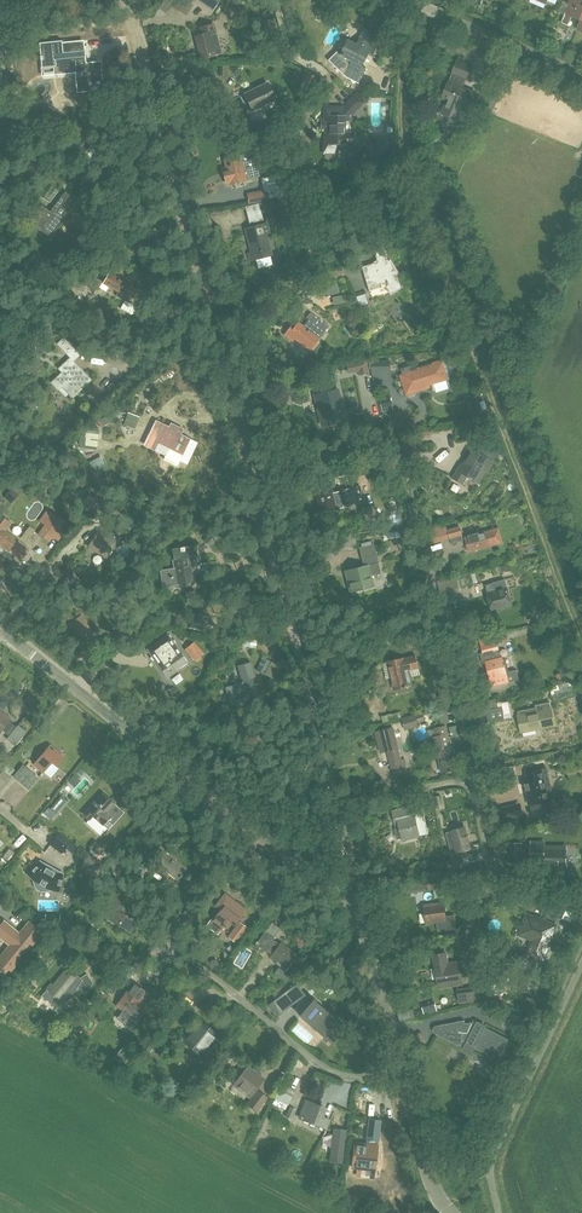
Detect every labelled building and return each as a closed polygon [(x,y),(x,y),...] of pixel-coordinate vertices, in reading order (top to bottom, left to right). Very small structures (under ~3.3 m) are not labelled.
[(175,8),(186,15),(193,5),(187,0),(180,0),(175,8)] [(566,12),(573,15),(573,16),(581,20),(581,0),(572,0),(571,1),(568,0),(563,0),(560,6),(568,9),(566,12)] [(277,36),(273,19),(261,23),(264,39),(277,36)] [(217,40),(213,25),(194,30),(201,58),(223,52),(219,39),(217,40)] [(361,65),(367,53),(373,55),(376,47),(371,45),(360,39),(357,46),(347,41),(341,54),(336,52),(328,60),(345,77),(359,83),(367,68),(361,65)] [(61,41),(39,43),(40,56),(40,60),(41,60),(41,63),(40,63),(40,64),(41,64),(41,68),(54,67),(55,67),(61,66),(62,73),(65,73),(64,73),(74,72),(85,71),(85,63),(84,57),(86,57),(86,55),(84,56),(84,51),(85,51),(85,50),(83,50),(83,45),(82,42),(75,43),(75,42),(67,43),(65,44),(64,42),(62,43),(61,41)] [(453,73),(450,82),(449,82),(443,99),(447,100),(441,113),(459,120),(464,107),(469,109),(476,92),(464,87),(467,79),(469,80),(474,67),(457,60),(452,73),(453,73)] [(78,91),(77,91),(77,93),(104,90),(102,74),(76,77),(78,91)] [(315,87),(314,75),(303,76),(303,88),(315,87)] [(266,116),(262,107),(276,100),(268,82),(243,94),(251,109),(246,111),(252,123),(266,116)] [(344,134),(344,121),(353,121),(353,115),(366,102),(357,92),(343,105),(323,105),(323,120),(321,120),(321,129),(324,129),(324,143),(324,154),(352,154),(352,146),(367,146),(367,134),(344,134)] [(104,161),(91,147),(83,154),(97,168),(104,161)] [(222,168),(224,173),(227,183),(233,181),(233,183),(243,181),(249,179),(260,176),(255,159),(251,155),(243,157),(237,158),(227,161),(224,162),(225,167),(222,168)] [(52,187),(44,198),(50,203),(58,191),(52,187)] [(268,201),(268,199),(267,191),(266,188),(247,192),(249,204),(268,201)] [(359,188),(350,195),(356,202),(365,195),(359,188)] [(29,222),(51,238),(64,221),(67,224),(74,215),(63,206),(71,195),(65,191),(51,210),(42,205),(29,222)] [(250,224),(263,220),(261,212),(266,211),(263,203),(246,207),(250,224)] [(310,209),(305,216),(320,225),(324,217),(310,209)] [(271,256),(266,234),(264,225),(249,228),(254,252),(250,253),(251,260),(271,256)] [(342,230),(333,234),(344,260),(353,256),(342,230)] [(362,267),(370,290),(378,287),(378,283),(386,281),(392,293),(400,287),(397,273),(389,262),(387,262),(383,248),(374,250),(379,263),(362,267)] [(107,291),(110,286),(120,291),(117,296),(126,301),(121,309),(131,314),(134,314),(146,293),(117,277),(116,279),(108,275),(104,282),(96,278),(90,287),(79,281),(74,289),(86,296),(89,291),(95,294),(99,287),(107,291)] [(365,294),(356,297),(359,306),(368,304),(365,294)] [(311,311),(306,318),(308,319),(303,326),(299,323),(292,331),(289,329),(285,335),(293,342),(296,338),(311,350),(326,332),(325,331),(329,325),(311,311)] [(52,323),(41,322),(40,335),(51,335),(52,323)] [(36,355),(35,342),(23,342),(23,355),(36,355)] [(93,380),(75,362),(72,358),(59,370),(62,374),(52,384),(59,391),(62,387),(73,399),(93,380)] [(365,359),(350,362),(346,363),(348,373),(357,372),(358,376),(369,373),(365,359)] [(401,376),(406,390),(424,384),(425,387),(432,385),(434,391),(449,386),(441,363),(413,372),(410,365),(401,369),(403,375),(401,376)] [(338,389),(315,395),(322,426),(346,420),(338,389)] [(476,394),(469,396),(476,413),(483,410),(476,394)] [(191,439),(181,434),(168,428),(155,422),(144,444),(166,454),(180,461),(191,439)] [(465,442),(483,439),(480,425),(462,427),(465,442)] [(464,485),(468,477),(477,482),(480,484),(499,454),(480,443),(475,450),(472,449),(464,461),(454,479),(464,485)] [(313,484),(315,490),(321,514),(337,509),(331,481),(313,484)] [(363,500),(359,485),(338,490),(341,505),(363,500)] [(13,504),(20,496),(12,489),(5,497),(13,504)] [(91,495),(81,503),(94,521),(105,513),(91,495)] [(42,530),(60,542),(68,530),(62,526),(65,522),(48,510),(40,522),(45,526),(42,530)] [(400,512),(388,514),(391,526),(402,523),(400,512)] [(0,519),(0,545),(22,561),(31,549),(6,531),(11,524),(1,517),(0,519)] [(451,539),(462,536),(463,535),(460,525),(447,529),(446,524),(437,527),(441,542),(451,539)] [(409,529),(383,533),(384,540),(410,536),(409,529)] [(466,538),(469,551),(498,544),(494,531),(480,534),(479,530),(469,533),(470,537),(466,538)] [(204,540),(210,545),(218,536),(211,531),(204,540)] [(105,536),(99,532),(88,546),(106,558),(116,544),(118,541),(107,533),(105,536)] [(357,547),(355,538),(343,541),(345,550),(357,547)] [(374,543),(373,543),(359,547),(363,560),(377,555),(374,543)] [(171,571),(174,586),(194,582),(191,568),(201,566),(199,557),(194,558),(192,547),(172,551),(174,561),(176,570),(171,571)] [(379,563),(364,566),(350,570),(354,591),(369,587),(368,580),(372,579),(372,576),(382,574),(379,563)] [(456,576),(437,581),(441,597),(460,592),(456,576)] [(512,605),(510,599),(513,598),(511,591),(508,591),(505,580),(493,583),(486,585),(493,611),(512,605)] [(196,603),(194,590),(185,592),(187,604),(196,603)] [(208,618),(193,615),(191,629),(205,632),(208,618)] [(177,673),(189,665),(170,636),(149,650),(163,672),(172,666),(177,673)] [(185,652),(195,664),(204,656),(194,644),(185,652)] [(484,653),(481,654),(483,664),(486,663),(492,688),(510,683),(508,674),(504,657),(502,657),(498,644),(483,648),(484,653)] [(375,649),(370,659),(377,663),(381,653),(375,649)] [(408,671),(410,670),(420,668),(417,657),(405,660),(405,659),(388,663),(395,690),(411,686),(408,671)] [(271,662),(263,658),(256,672),(265,676),(271,662)] [(241,683),(227,687),(232,705),(250,699),(249,695),(252,694),(254,688),(253,681),(256,680),(251,663),(237,667),(241,683)] [(522,734),(557,726),(553,709),(552,709),(550,702),(535,705),(536,707),(518,711),(519,711),(520,716),(518,716),(522,734)] [(504,714),(503,707),(479,712),(482,724),(505,719),(504,714)] [(11,720),(0,711),(0,733),(11,720)] [(419,728),(418,723),(426,721),(424,716),(418,717),(417,717),(416,715),(409,716),(413,729),(419,728)] [(401,718),(403,723),(406,731),(413,729),(409,716),(401,718)] [(442,770),(456,766),(445,724),(434,726),(436,734),(433,735),(442,770)] [(19,725),(8,739),(17,746),(28,732),(19,725)] [(450,727),(453,738),(459,736),(457,726),(450,727)] [(388,751),(393,770),(407,767),(405,759),(403,760),(397,737),(395,727),(377,731),(382,753),(388,751)] [(50,743),(33,765),(44,773),(51,778),(59,768),(58,767),(66,756),(50,743)] [(40,778),(24,765),(13,777),(29,791),(40,778)] [(543,807),(542,802),(549,800),(547,790),(552,789),(547,768),(541,770),(527,773),(529,783),(525,784),(525,785),(526,785),(527,790),(526,790),(527,791),(530,805),(531,804),(533,809),(543,807)] [(90,819),(93,816),(109,830),(125,812),(104,794),(85,815),(90,819)] [(60,809),(54,803),(50,808),(56,813),(60,809)] [(519,820),(516,805),(498,809),(501,825),(519,820)] [(413,815),(410,807),(393,812),(397,826),(400,825),(405,840),(421,836),(421,835),(428,833),(425,824),(427,824),(426,823),(425,824),(418,826),(415,814),(413,815)] [(450,846),(453,858),(462,855),(461,851),(470,848),(464,827),(451,831),(446,833),(448,840),(453,839),(455,844),(450,846)] [(179,840),(167,828),(163,834),(175,846),(179,840)] [(67,846),(69,848),(71,844),(59,835),(52,845),(62,852),(67,846)] [(107,851),(96,841),(91,846),(101,856),(107,851)] [(566,869),(567,847),(544,847),(544,843),(534,842),(533,862),(543,862),(542,868),(566,869)] [(508,863),(522,863),(522,844),(507,844),(508,863)] [(177,878),(181,875),(187,867),(179,861),(184,855),(172,846),(164,855),(158,850),(150,859),(165,871),(166,870),(177,878)] [(6,855),(10,860),(18,853),(14,848),(6,855)] [(87,854),(77,871),(82,873),(93,880),(103,864),(92,857),(87,854)] [(141,877),(151,863),(138,854),(128,868),(141,877)] [(449,861),(451,869),(463,866),(461,858),(449,861)] [(57,871),(46,865),(40,859),(26,874),(33,880),(34,886),(37,889),(41,892),(47,893),(52,891),(60,893),(65,873),(57,871)] [(455,875),(453,875),(440,877),(427,879),(429,889),(443,887),(442,885),(456,884),(455,875)] [(125,914),(129,908),(122,904),(125,898),(115,892),(108,904),(114,907),(108,918),(130,931),(136,920),(125,914)] [(532,906),(544,910),(561,917),(565,908),(548,901),(536,896),(532,906)] [(231,898),(215,920),(214,919),(208,926),(219,935),(229,922),(236,927),(228,937),(236,944),(248,928),(240,922),(242,918),(248,911),(231,898)] [(455,915),(446,917),(444,903),(425,906),(427,923),(437,921),(438,931),(457,929),(455,915)] [(188,914),(183,922),(189,925),(194,917),(188,914)] [(534,918),(528,916),(521,934),(526,935),(525,937),(534,940),(528,955),(530,956),(529,959),(538,962),(539,960),(541,961),(542,958),(545,959),(549,949),(546,948),(555,926),(547,923),(548,920),(535,916),(534,918)] [(77,936),(82,929),(66,917),(58,927),(70,937),(73,933),(77,936)] [(0,959),(0,971),(5,975),(10,968),(13,970),(22,959),(20,956),(30,944),(32,946),(43,933),(29,922),(21,933),(5,920),(0,926),(0,938),(10,946),(0,959)] [(182,924),(177,934),(188,940),(193,930),(188,927),(182,924)] [(263,952),(264,950),(273,939),(274,938),(265,931),(255,945),(263,952)] [(69,943),(61,953),(68,959),(77,949),(69,943)] [(298,955),(281,943),(271,957),(278,962),(280,959),(290,966),(298,955)] [(209,960),(215,958),(216,954),(215,952),(211,949),(207,951),(206,957),(209,960)] [(435,955),(439,980),(440,986),(463,983),(460,963),(448,965),(447,953),(435,955)] [(120,982),(125,986),(138,969),(131,965),(128,969),(125,967),(119,974),(108,988),(113,992),(120,982)] [(274,974),(287,983),(292,977),(287,973),(279,967),(274,974)] [(59,1009),(77,987),(85,994),(93,984),(87,974),(81,978),(68,968),(54,985),(52,983),(42,995),(59,1009)] [(145,1013),(149,1008),(149,1007),(141,1001),(145,994),(143,992),(144,990),(134,983),(118,1005),(124,1009),(117,1019),(132,1030),(140,1019),(141,1019),(145,1013)] [(295,984),(276,999),(284,1009),(303,995),(295,984)] [(477,1002),(476,1000),(489,998),(487,986),(460,990),(462,1004),(477,1002)] [(302,1017),(319,1032),(321,1029),(329,1035),(339,1022),(315,1001),(302,1017)] [(435,1001),(422,1004),(425,1014),(438,1011),(435,1001)] [(527,1032),(531,1022),(512,1013),(508,1023),(527,1032)] [(184,1040),(203,1055),(219,1035),(202,1021),(198,1026),(196,1024),(184,1040)] [(435,1034),(465,1049),(468,1043),(475,1047),(474,1048),(498,1060),(509,1039),(485,1027),(484,1028),(477,1025),(478,1023),(478,1022),(477,1021),(461,1024),(460,1021),(437,1025),(436,1026),(435,1026),(434,1027),(434,1028),(433,1029),(433,1030),(434,1032),(434,1033),(435,1034)] [(225,1065),(233,1055),(226,1050),(217,1059),(225,1065)] [(256,1080),(259,1076),(247,1067),(235,1083),(251,1096),(256,1089),(260,1084),(256,1080)] [(253,1097),(248,1103),(254,1108),(258,1111),(268,1098),(264,1095),(258,1090),(253,1097)] [(324,1107),(307,1100),(300,1118),(326,1128),(330,1119),(321,1116),(324,1107)] [(290,1107),(286,1116),(292,1119),(296,1110),(290,1107)] [(367,1140),(379,1141),(381,1122),(369,1120),(367,1140)] [(333,1128),(329,1162),(343,1163),(347,1130),(333,1128)] [(357,1168),(375,1170),(378,1146),(366,1144),(365,1157),(358,1156),(357,1168)]
